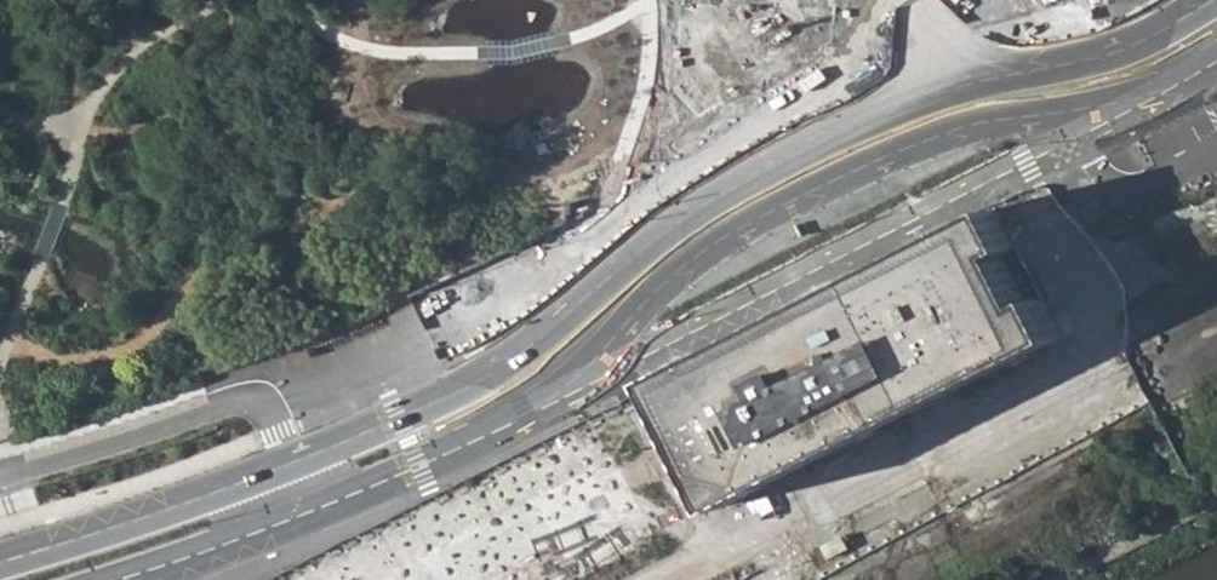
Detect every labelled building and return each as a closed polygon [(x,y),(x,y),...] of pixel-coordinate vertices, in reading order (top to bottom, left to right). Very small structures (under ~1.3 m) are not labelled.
[(994,211),(656,382),(663,396),(720,509),(1059,337),(1041,302),(1015,252),(1011,243),(1001,224),(994,211)] [(1065,216),(1029,234),(1077,328),(1112,311),(1065,216)]
